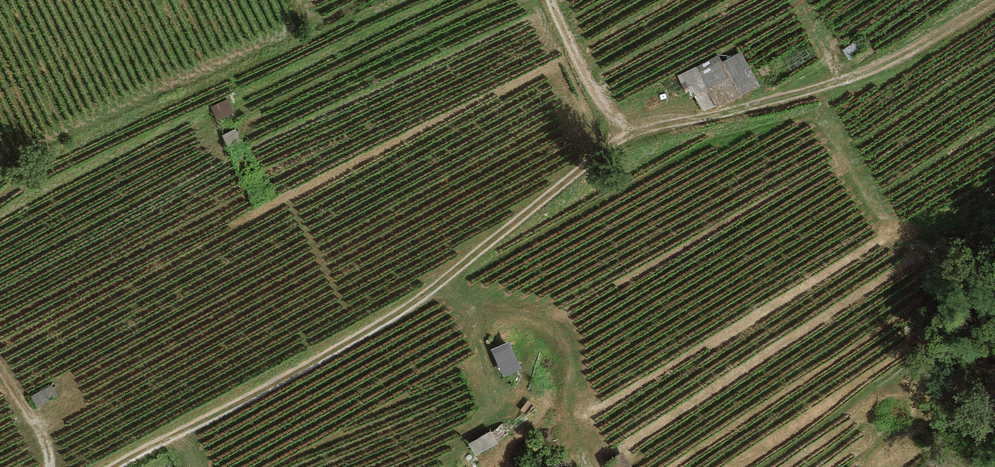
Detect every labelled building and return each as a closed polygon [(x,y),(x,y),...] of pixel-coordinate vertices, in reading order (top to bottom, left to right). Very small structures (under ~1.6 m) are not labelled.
[(719,56),(675,78),(688,104),(695,101),(702,115),(759,88),(743,55),(723,65),(719,56)]
